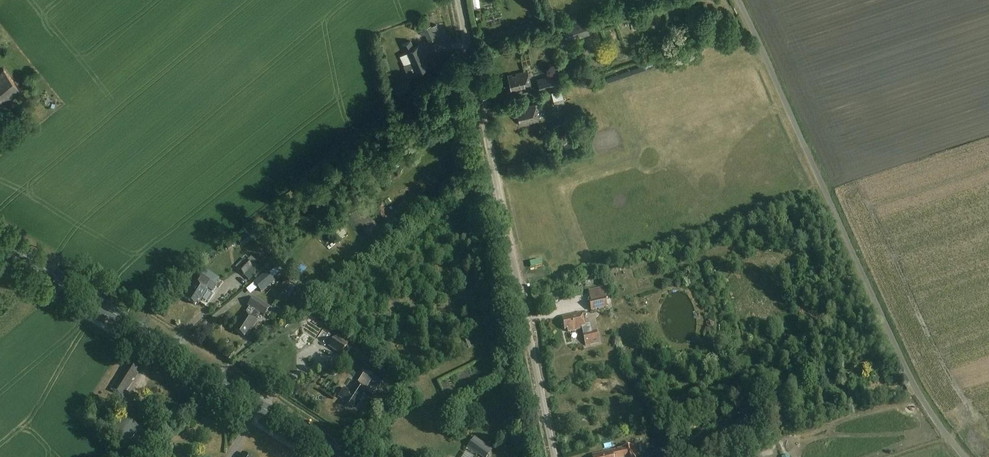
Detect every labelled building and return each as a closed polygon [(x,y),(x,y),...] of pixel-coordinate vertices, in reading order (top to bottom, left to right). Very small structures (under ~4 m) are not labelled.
[(566,42),(590,35),(585,18),(561,25),(566,42)] [(440,36),(436,23),(418,29),(421,36),(425,34),(427,41),(440,36)] [(414,47),(410,40),(403,44),(402,45),(406,53),(407,52),(412,62),(404,65),(408,74),(416,71),(429,65),(425,56),(424,56),(419,45),(414,47)] [(4,68),(0,71),(0,108),(22,90),(4,68)] [(531,87),(528,71),(509,75),(512,91),(531,87)] [(561,86),(558,74),(537,79),(540,91),(561,86)] [(554,107),(563,104),(560,94),(551,97),(554,107)] [(538,121),(535,104),(516,109),(520,125),(538,121)] [(252,266),(246,259),(237,268),(243,275),(252,266)] [(274,280),(268,273),(254,284),(260,291),(274,280)] [(185,298),(195,304),(197,301),(199,302),(207,287),(211,281),(199,274),(185,298)] [(270,306),(254,296),(248,305),(250,306),(246,312),(244,311),(233,329),(244,336),(246,334),(248,335),(258,320),(256,319),(260,313),(264,316),(270,306)] [(606,308),(605,297),(589,300),(591,310),(606,308)] [(585,325),(581,311),(561,316),(564,329),(567,328),(568,332),(582,328),(586,344),(598,342),(596,330),(591,331),(590,324),(585,325)] [(347,346),(335,337),(329,346),(341,355),(347,346)] [(137,369),(127,362),(111,387),(123,395),(137,373),(135,371),(137,369)] [(343,399),(342,401),(352,407),(353,405),(355,406),(367,389),(365,388),(370,380),(378,385),(383,378),(365,366),(360,373),(362,374),(357,382),(355,381),(349,390),(344,387),(338,396),(343,399)] [(136,398),(130,394),(124,404),(129,408),(136,398)] [(125,414),(108,431),(124,446),(141,428),(125,414)] [(952,415),(946,418),(950,426),(956,424),(952,415)] [(474,438),(467,448),(477,455),(479,453),(484,456),(486,456),(489,452),(479,444),(481,442),(474,438)] [(631,444),(620,447),(620,448),(617,449),(617,448),(611,450),(592,455),(593,456),(634,456),(631,444)] [(669,448),(648,452),(649,456),(667,456),(671,456),(669,448)]
